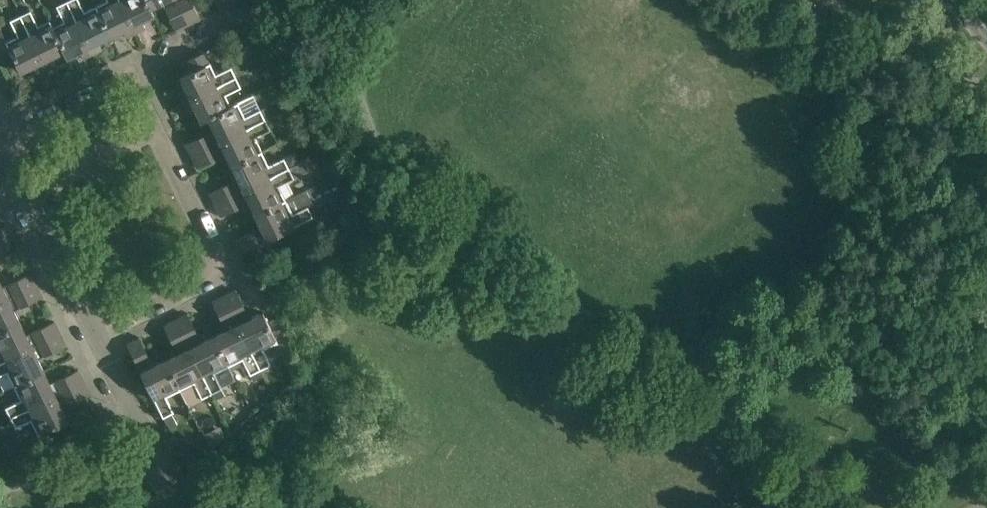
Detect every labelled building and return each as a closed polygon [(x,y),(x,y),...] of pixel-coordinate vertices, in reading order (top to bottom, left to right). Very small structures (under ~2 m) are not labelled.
[(65,0),(55,5),(62,20),(52,25),(71,65),(92,54),(65,0)] [(110,36),(95,4),(84,10),(79,0),(65,0),(92,54),(102,49),(98,42),(110,36)] [(95,4),(110,36),(122,30),(126,37),(136,32),(120,0),(104,0),(95,4)] [(142,19),(153,13),(146,0),(120,0),(136,32),(145,28),(142,19)] [(151,8),(162,2),(176,30),(188,24),(177,0),(147,0),(151,8)] [(188,24),(200,19),(191,0),(177,0),(188,24)] [(20,14),(46,68),(56,63),(52,56),(63,50),(49,19),(38,25),(30,9),(20,14)] [(0,30),(0,59),(12,53),(21,72),(33,66),(36,73),(46,68),(20,14),(9,19),(17,35),(7,40),(1,29),(0,30)] [(179,93),(183,102),(236,76),(243,73),(238,64),(232,67),(231,66),(214,74),(204,52),(182,63),(187,74),(180,77),(186,90),(179,93)] [(196,109),(201,120),(238,102),(237,101),(231,105),(226,94),(242,87),(236,76),(183,102),(188,113),(196,109)] [(238,102),(208,117),(214,130),(186,144),(191,155),(265,119),(272,115),(269,110),(264,108),(260,110),(252,95),(238,102)] [(226,154),(231,165),(261,151),(255,137),(270,129),(265,119),(191,155),(197,167),(226,154)] [(215,203),(289,167),(283,157),(268,164),(261,151),(231,165),(238,178),(210,192),(215,203)] [(283,157),(289,167),(300,162),(295,151),(283,157)] [(293,177),(289,167),(215,203),(221,216),(249,202),(255,213),(285,199),(294,194),(287,180),(293,177)] [(294,194),(285,199),(255,213),(262,227),(233,241),(239,253),(249,248),(253,256),(265,250),(261,242),(268,239),(313,217),(307,206),(312,203),(305,189),(294,194)] [(12,235),(7,225),(0,228),(0,241),(12,235)] [(0,241),(0,257),(19,248),(12,235),(0,241)] [(36,284),(31,273),(3,287),(0,282),(0,301),(36,284)] [(20,321),(14,310),(42,297),(36,284),(0,301),(0,331),(20,321)] [(236,290),(224,296),(260,369),(273,362),(265,347),(277,341),(271,329),(263,312),(250,319),(236,290)] [(231,370),(242,364),(246,374),(249,373),(250,374),(260,369),(224,296),(212,302),(226,330),(214,336),(223,354),(228,365),(231,370)] [(231,370),(228,365),(223,354),(214,336),(201,342),(188,314),(176,320),(212,392),(216,400),(225,395),(222,388),(222,387),(219,381),(233,375),(231,370)] [(187,403),(201,396),(202,397),(212,392),(176,320),(164,326),(178,354),(166,360),(175,379),(179,387),(187,403)] [(60,332),(55,321),(26,335),(20,321),(0,331),(0,361),(60,332)] [(0,361),(0,374),(8,370),(15,384),(44,370),(38,359),(66,345),(60,332),(0,361)] [(165,394),(179,387),(166,360),(153,366),(139,338),(127,344),(163,417),(174,412),(165,394)] [(10,416),(83,380),(78,370),(50,384),(44,370),(15,384),(21,398),(5,406),(10,416)] [(83,380),(10,416),(15,428),(31,420),(38,435),(68,420),(62,407),(90,393),(83,380)] [(226,437),(220,425),(204,434),(212,450),(226,437)]
